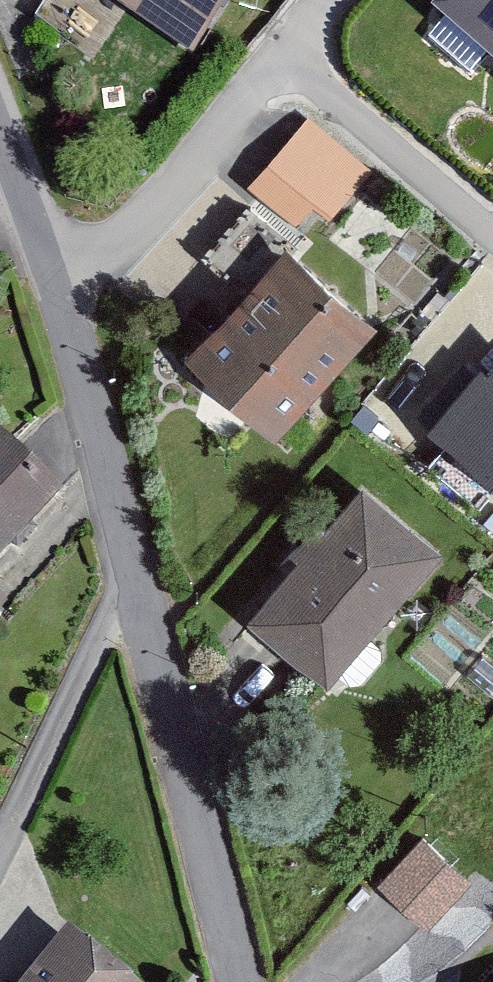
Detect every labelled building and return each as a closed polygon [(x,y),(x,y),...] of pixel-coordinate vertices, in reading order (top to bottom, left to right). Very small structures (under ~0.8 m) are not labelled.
[(124,4),(116,0),(46,0),(38,15),(103,47),(124,4)] [(199,45),(227,0),(128,0),(199,45)] [(431,11),(492,65),(492,0),(441,0),(431,11)] [(308,118),(249,187),(312,240),(371,171),(308,118)] [(370,313),(294,247),(200,356),(276,422),(370,313)] [(492,478),(492,360),(484,370),(478,359),(426,416),(492,478)] [(4,438),(0,442),(0,564),(65,494),(4,438)] [(449,567),(368,494),(256,618),(337,690),(449,567)] [(394,889),(431,923),(472,879),(435,844),(394,889)] [(78,944),(49,981),(130,981),(78,944)]
